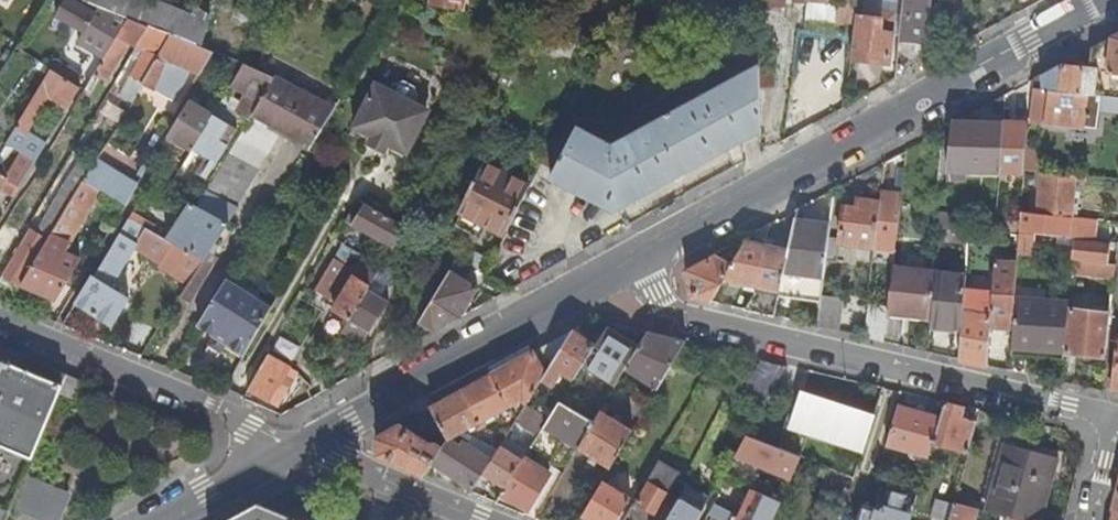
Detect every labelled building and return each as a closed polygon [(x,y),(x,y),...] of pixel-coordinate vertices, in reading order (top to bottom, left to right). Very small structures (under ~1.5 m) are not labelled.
[(76,26),(85,10),(67,0),(64,0),(55,15),(76,26)] [(193,16),(152,0),(81,0),(89,4),(121,15),(127,18),(147,25),(169,34),(184,40),(193,16)] [(461,9),(462,0),(442,0),(441,6),(461,9)] [(745,0),(723,0),(723,21),(746,21),(745,0)] [(891,32),(899,33),(902,0),(856,0),(855,4),(854,15),(880,18),(879,30),(891,32)] [(899,33),(896,61),(894,80),(919,66),(927,0),(902,0),(899,33)] [(1017,12),(1040,0),(1019,0),(1017,12)] [(854,15),(855,4),(838,3),(836,19),(853,21),(854,15)] [(89,49),(104,57),(127,18),(121,15),(118,21),(116,20),(113,26),(85,10),(76,26),(95,38),(89,49)] [(195,11),(193,16),(184,40),(194,44),(202,13),(195,11)] [(194,44),(202,47),(210,17),(202,13),(194,44)] [(888,62),(891,32),(879,30),(880,18),(854,15),(853,21),(849,58),(888,62)] [(104,57),(73,107),(79,110),(100,75),(106,78),(128,41),(135,45),(147,25),(127,18),(104,57)] [(144,50),(139,58),(129,74),(130,75),(141,82),(169,34),(147,25),(135,45),(135,46),(144,50)] [(1117,70),(1117,32),(1091,47),(1089,67),(1099,68),(1117,70)] [(141,82),(152,88),(172,100),(191,68),(200,71),(212,51),(202,47),(194,44),(184,40),(169,34),(141,82)] [(130,53),(139,58),(144,50),(135,46),(130,53)] [(773,56),(758,56),(758,62),(771,64),(769,88),(774,88),(773,56)] [(50,69),(74,84),(80,75),(56,60),(50,69)] [(238,87),(247,91),(238,107),(251,113),(256,105),(273,76),(259,69),(244,62),(243,63),(231,83),(238,87)] [(759,88),(769,88),(771,64),(758,62),(759,67),(759,88)] [(1096,93),(1099,68),(1089,67),(1062,63),(1052,69),(1041,75),(1043,87),(1096,93)] [(612,208),(761,128),(759,88),(759,67),(672,112),(670,110),(665,113),(666,116),(612,144),(563,119),(543,158),(555,164),(550,174),(612,208)] [(50,69),(15,127),(5,143),(24,154),(35,161),(45,145),(26,134),(48,98),(66,109),(79,87),(74,84),(50,69)] [(141,82),(130,75),(123,87),(134,93),(141,82)] [(1030,114),(1030,118),(1072,122),(1092,125),(1097,121),(1099,103),(1112,105),(1113,95),(1096,93),(1043,87),(1041,75),(1035,78),(1030,114)] [(166,239),(203,259),(237,207),(236,206),(282,128),(287,131),(309,95),(273,76),(256,105),(251,113),(239,134),(196,205),(190,202),(166,239)] [(1016,113),(1030,114),(1035,78),(1026,83),(1018,87),(1016,113)] [(382,142),(406,154),(425,115),(422,105),(419,105),(412,102),(414,95),(412,86),(402,81),(392,84),(390,90),(387,88),(371,123),(366,133),(375,138),(377,135),(384,138),(382,142)] [(374,82),(357,116),(371,123),(387,88),(374,82)] [(1005,94),(997,99),(996,110),(1004,111),(1005,94)] [(334,108),(309,95),(287,131),(311,144),(334,108)] [(212,115),(189,101),(169,135),(192,149),(212,115)] [(206,157),(215,163),(236,129),(212,115),(192,149),(206,157)] [(357,116),(351,126),(366,133),(371,123),(357,116)] [(1004,122),(1001,169),(1023,170),(1023,168),(1025,156),(1030,122),(1004,120),(1004,122)] [(957,121),(951,124),(947,167),(946,177),(965,180),(967,168),(1001,169),(1004,122),(957,121)] [(873,257),(893,260),(906,148),(895,154),(884,160),(880,200),(874,248),(873,257)] [(138,162),(143,165),(149,156),(143,152),(138,162)] [(24,154),(8,178),(7,179),(14,183),(10,190),(16,193),(35,161),(24,154)] [(1068,160),(1025,156),(1023,168),(1066,173),(1068,160)] [(96,157),(82,180),(100,191),(125,206),(139,183),(96,157)] [(215,163),(206,157),(197,172),(207,178),(215,163)] [(505,234),(530,184),(483,162),(458,210),(505,234)] [(1039,188),(1036,211),(1069,215),(1071,215),(1075,174),(1066,173),(1023,168),(1023,170),(1022,186),(1039,188)] [(7,179),(1,189),(14,196),(16,193),(10,190),(14,183),(7,179)] [(59,261),(100,191),(82,180),(70,200),(63,211),(49,235),(46,240),(20,284),(55,299),(67,279),(49,271),(52,262),(59,261)] [(72,188),(67,184),(63,191),(69,194),(72,188)] [(825,261),(829,236),(834,187),(810,201),(798,207),(788,249),(778,293),(820,300),(820,297),(825,261)] [(59,194),(52,205),(63,211),(70,200),(59,194)] [(843,197),(842,205),(857,206),(858,198),(843,197)] [(880,200),(858,198),(857,206),(842,205),(839,237),(838,243),(839,243),(874,248),(880,200)] [(17,201),(0,230),(0,249),(2,250),(16,227),(14,226),(19,218),(17,217),(24,205),(17,201)] [(401,208),(396,206),(390,218),(364,203),(352,224),(393,247),(406,226),(395,220),(401,208)] [(52,205),(38,229),(49,235),(63,211),(52,205)] [(1036,211),(1029,210),(1028,227),(1067,231),(1069,215),(1036,211)] [(128,218),(151,231),(155,225),(132,211),(128,218)] [(413,230),(419,233),(426,217),(417,213),(413,230)] [(959,216),(937,214),(936,227),(940,227),(947,228),(957,229),(959,216)] [(91,276),(74,303),(111,324),(128,297),(122,294),(125,289),(118,285),(115,290),(111,287),(135,246),(158,260),(157,262),(171,271),(173,269),(190,280),(194,273),(203,259),(166,239),(151,231),(128,218),(93,277),(91,276)] [(1019,230),(1020,221),(997,219),(992,292),(990,314),(1013,317),(1014,297),(1017,263),(1002,262),(1004,241),(1018,242),(1019,230)] [(947,228),(945,239),(968,241),(968,230),(957,229),(947,228)] [(38,229),(35,233),(46,240),(49,235),(38,229)] [(46,240),(35,233),(30,230),(1,279),(17,289),(20,284),(46,240)] [(1017,252),(1030,253),(1032,232),(1019,230),(1018,242),(1017,252)] [(837,262),(839,243),(838,243),(839,237),(829,236),(825,261),(837,262)] [(723,278),(756,285),(765,244),(746,240),(732,264),(723,278)] [(1073,258),(1107,262),(1109,244),(1074,240),(1073,258)] [(361,259),(333,306),(351,318),(368,329),(386,301),(367,288),(381,265),(343,242),(315,288),(330,297),(349,265),(346,263),(352,254),(361,259)] [(759,312),(773,315),(778,293),(788,249),(765,244),(756,285),(754,291),(744,309),(759,312)] [(709,301),(723,278),(732,264),(719,250),(700,260),(684,269),(689,296),(709,301)] [(1071,273),(1113,278),(1115,263),(1107,262),(1073,258),(1071,273)] [(458,317),(485,273),(456,260),(419,320),(434,330),(458,317)] [(930,324),(962,328),(964,288),(965,273),(935,270),(934,282),(931,316),(930,322),(930,324)] [(202,278),(194,273),(190,280),(163,321),(171,326),(202,278)] [(891,276),(887,311),(931,316),(934,282),(891,276)] [(197,323),(214,334),(244,352),(271,307),(225,279),(197,323)] [(962,328),(959,359),(987,365),(990,314),(992,292),(964,288),(962,328)] [(817,325),(839,331),(842,300),(820,297),(820,300),(817,325)] [(1068,308),(1069,301),(1014,297),(1013,317),(1011,347),(1063,351),(1068,308)] [(1105,356),(1110,312),(1068,308),(1063,351),(1105,356)] [(886,314),(886,316),(930,322),(931,316),(887,311),(886,314)] [(886,314),(867,312),(864,336),(883,341),(886,316),(886,314)] [(368,329),(351,318),(344,331),(361,341),(368,329)] [(593,369),(616,383),(625,367),(638,345),(610,329),(586,370),(590,373),(593,369)] [(508,404),(509,405),(521,398),(526,403),(542,377),(572,330),(533,351),(492,373),(508,404)] [(562,371),(573,378),(595,344),(572,330),(542,377),(553,384),(562,371)] [(625,367),(657,386),(683,340),(670,337),(647,331),(638,345),(625,367)] [(10,507),(26,471),(60,390),(67,372),(11,349),(0,345),(0,503),(10,507)] [(289,366),(267,353),(247,388),(269,401),(289,366)] [(67,372),(60,390),(73,396),(81,377),(67,372)] [(483,418),(508,404),(492,373),(481,379),(461,390),(481,426),(486,423),(483,418)] [(607,397),(639,416),(645,407),(613,388),(607,397)] [(447,437),(468,427),(473,424),(475,428),(476,429),(481,426),(461,390),(444,399),(414,415),(439,439),(443,443),(446,438),(447,437)] [(873,415),(801,391),(789,426),(862,450),(873,415)] [(593,422),(559,400),(548,417),(543,426),(578,447),(593,422)] [(933,441),(968,452),(976,422),(961,418),(964,406),(944,401),(940,416),(933,441)] [(578,447),(610,466),(632,429),(605,413),(609,406),(604,403),(593,422),(578,447)] [(543,426),(548,417),(525,404),(515,420),(537,434),(540,430),(543,426)] [(897,404),(886,443),(928,456),(933,441),(940,416),(897,404)] [(443,443),(439,439),(436,443),(427,442),(400,423),(376,436),(377,454),(424,473),(430,463),(443,443)] [(537,434),(530,445),(551,458),(560,442),(540,430),(537,434)] [(458,446),(446,438),(443,443),(430,463),(471,488),(481,472),(496,449),(467,433),(458,446)] [(790,480),(801,456),(747,433),(736,452),(786,475),(785,477),(790,480)] [(499,445),(522,459),(527,451),(528,448),(506,434),(499,445)] [(985,510),(1007,516),(1021,519),(1041,519),(1058,457),(1004,443),(985,510)] [(504,487),(522,459),(499,445),(496,449),(481,472),(504,487)] [(549,473),(548,472),(528,459),(531,454),(527,451),(522,459),(504,487),(494,502),(524,514),(549,473)] [(688,482),(656,463),(624,519),(625,519),(666,519),(682,493),(688,482)] [(31,473),(17,506),(51,519),(55,519),(68,489),(31,473)] [(582,514),(592,519),(617,519),(631,497),(602,480),(582,514)] [(704,506),(710,495),(688,482),(682,493),(704,506)] [(914,497),(879,488),(870,519),(908,519),(914,497)] [(757,492),(743,519),(771,519),(780,502),(767,496),(763,494),(757,492)] [(704,506),(682,493),(666,519),(696,519),(704,506)] [(224,519),(300,519),(256,502),(224,519)] [(979,508),(954,502),(949,519),(975,519),(979,508)] [(10,507),(0,503),(0,519),(5,519),(10,507)] [(733,519),(735,514),(714,503),(708,513),(714,516),(722,519),(734,519),(733,519)]
